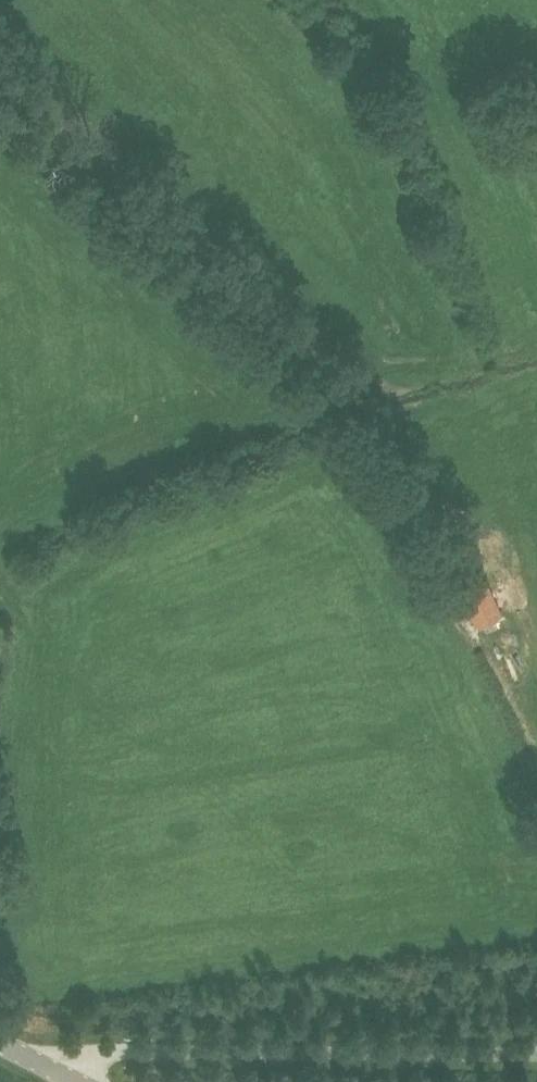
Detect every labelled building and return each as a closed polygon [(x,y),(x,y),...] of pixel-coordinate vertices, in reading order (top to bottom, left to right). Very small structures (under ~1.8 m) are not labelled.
[(461,591),(475,625),(501,613),(487,580),(461,591)]
